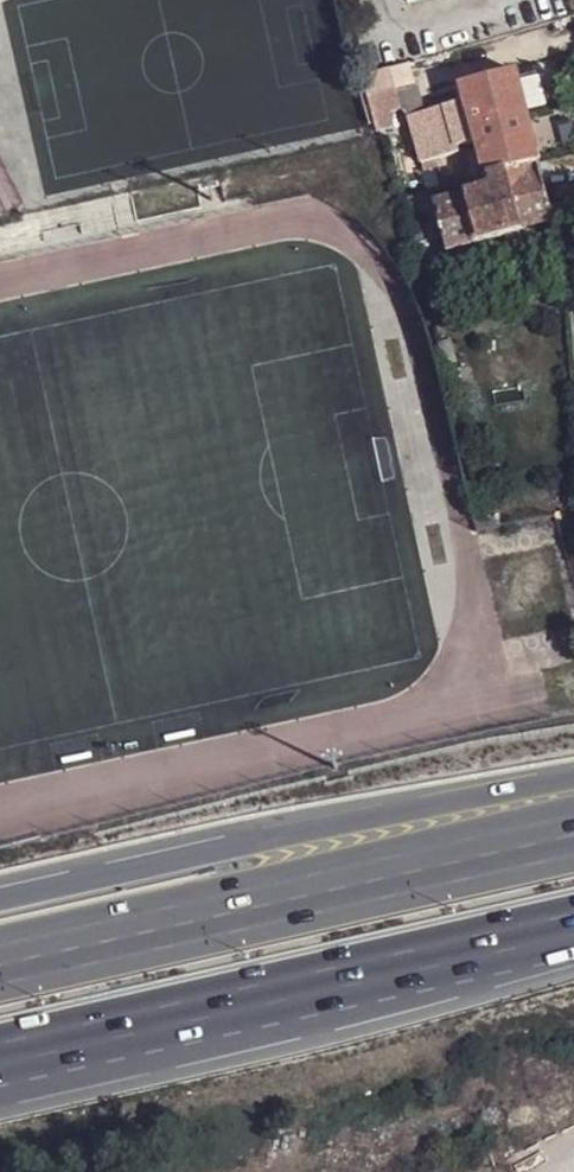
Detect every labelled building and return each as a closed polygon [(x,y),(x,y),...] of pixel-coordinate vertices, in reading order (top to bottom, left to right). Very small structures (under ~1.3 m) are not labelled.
[(442,109),(429,59),(394,71),(402,102),(410,111),(414,117),(442,109)] [(543,165),(518,70),(464,85),(468,102),(478,139),(489,178),(543,165)] [(402,102),(394,71),(375,76),(388,118),(410,111),(402,102)] [(414,117),(426,162),(441,156),(462,152),(461,144),(467,142),(478,139),(468,102),(442,109),(414,117)] [(469,149),(467,142),(461,144),(462,152),(469,149)] [(442,165),(441,156),(426,162),(428,170),(442,165)] [(544,171),(543,165),(489,178),(491,190),(504,238),(558,223),(544,171)] [(14,204),(0,173),(0,211),(14,204)] [(504,238),(491,190),(438,205),(447,239),(451,253),(504,238)] [(406,200),(418,246),(447,239),(438,205),(435,192),(406,200)] [(146,235),(133,195),(0,227),(0,266),(146,235)] [(436,274),(424,276),(428,296),(440,294),(436,274)]
